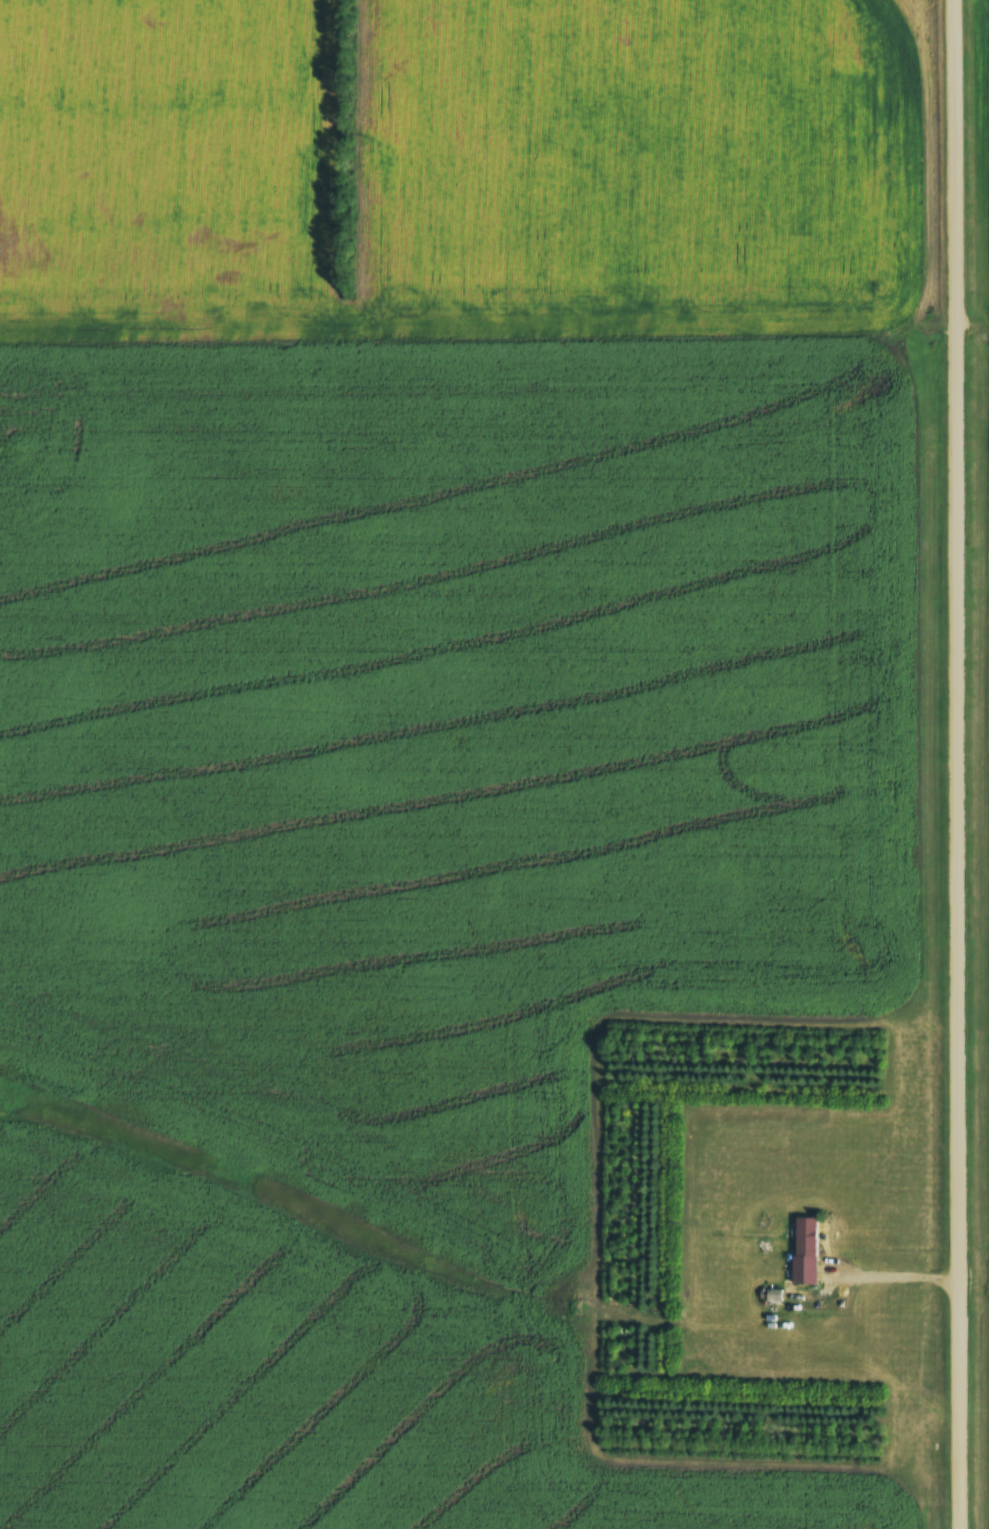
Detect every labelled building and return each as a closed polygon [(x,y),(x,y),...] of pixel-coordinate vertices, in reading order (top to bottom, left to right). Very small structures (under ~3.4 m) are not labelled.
[(790,1283),(815,1283),(816,1217),(791,1216),(790,1283)]
